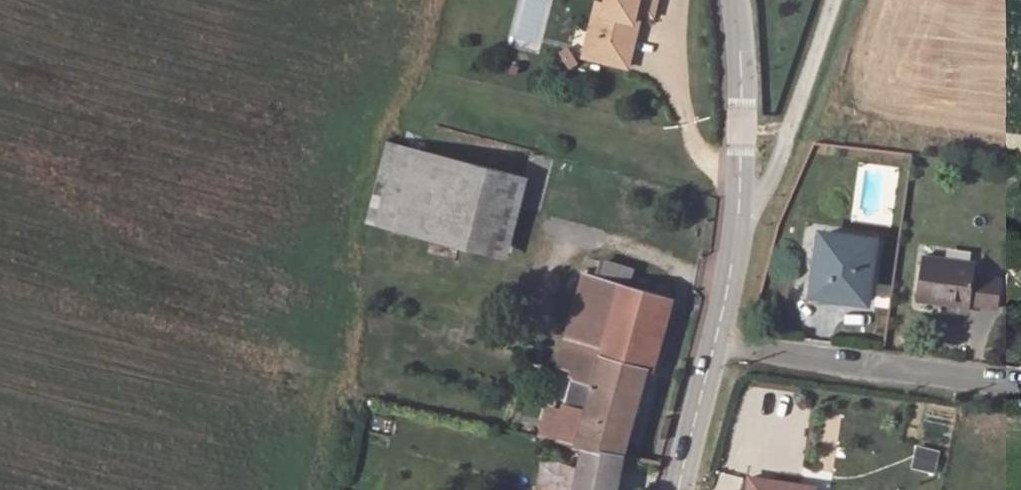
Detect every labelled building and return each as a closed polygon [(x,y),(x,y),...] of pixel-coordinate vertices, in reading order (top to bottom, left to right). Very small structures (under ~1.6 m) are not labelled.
[(655,0),(605,0),(604,7),(595,4),(588,31),(597,32),(589,60),(620,67),(630,24),(636,25),(639,15),(651,18),(655,0)] [(630,24),(620,67),(625,68),(636,25),(630,24)] [(597,32),(588,31),(581,58),(589,60),(597,32)] [(412,146),(388,140),(370,219),(394,224),(412,146)] [(527,173),(412,146),(394,224),(509,252),(527,173)] [(879,241),(829,231),(820,290),(869,299),(879,241)] [(982,267),(930,256),(923,299),(999,312),(1005,285),(979,280),(982,267)] [(588,277),(614,283),(617,265),(593,260),(588,277)] [(601,356),(644,368),(661,295),(614,283),(588,277),(583,275),(566,335),(604,347),(601,356)] [(644,368),(601,356),(595,383),(574,379),(567,412),(561,439),(593,447),(623,453),(644,368)] [(567,412),(552,408),(545,436),(561,439),(567,412)] [(919,446),(913,467),(933,473),(939,452),(919,446)] [(629,455),(623,453),(593,447),(584,489),(621,489),(629,455)] [(751,475),(749,489),(846,489),(751,475)]
